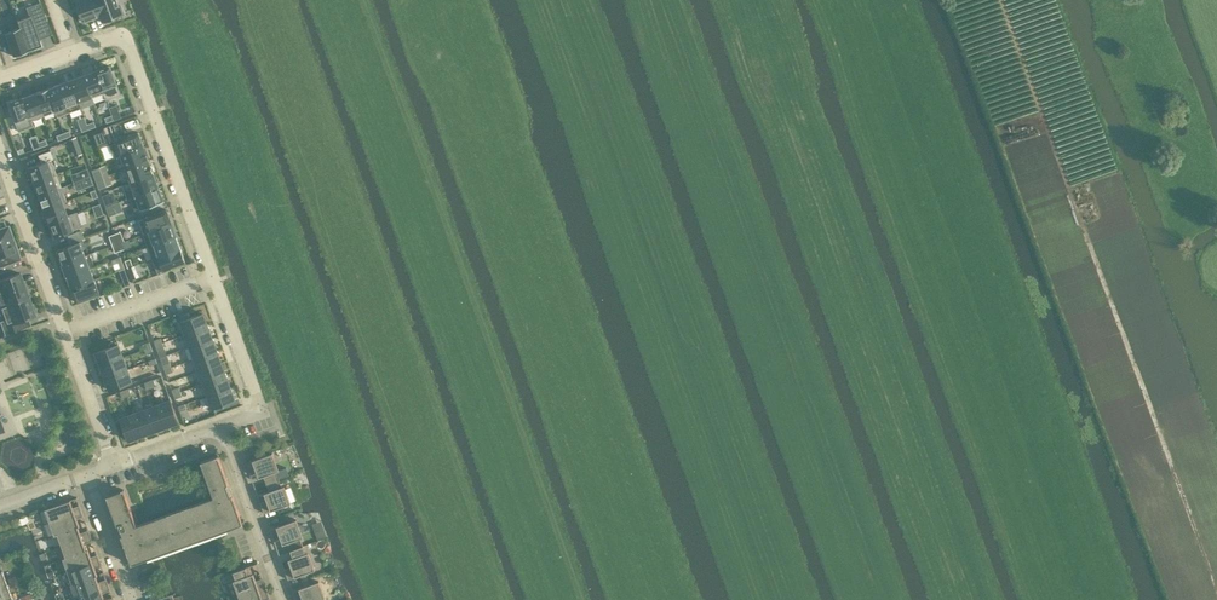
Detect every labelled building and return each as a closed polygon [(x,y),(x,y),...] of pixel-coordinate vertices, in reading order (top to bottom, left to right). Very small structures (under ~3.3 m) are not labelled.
[(122,15),(117,0),(87,0),(76,4),(82,21),(101,14),(104,22),(122,15)] [(28,16),(17,20),(20,27),(28,50),(41,46),(41,45),(39,39),(38,36),(50,32),(40,2),(25,7),(28,16)] [(0,24),(0,42),(6,40),(12,56),(16,54),(17,56),(24,53),(24,52),(28,50),(20,27),(5,32),(2,23),(0,24)] [(114,70),(112,71),(110,65),(96,70),(106,99),(120,94),(115,79),(116,78),(114,70)] [(105,99),(106,99),(96,70),(83,75),(94,103),(92,98),(103,93),(105,99)] [(81,108),(94,103),(83,75),(71,79),(81,108)] [(69,112),(81,108),(71,79),(59,84),(69,112)] [(57,117),(69,112),(59,84),(46,88),(55,111),(57,117)] [(42,116),(55,111),(46,88),(34,93),(42,116)] [(31,120),(42,116),(34,93),(22,97),(32,126),(33,126),(31,120)] [(18,131),(32,126),(22,97),(8,102),(10,108),(8,109),(11,117),(13,116),(18,131)] [(111,107),(110,108),(113,115),(114,119),(121,117),(117,105),(111,107)] [(115,123),(92,132),(98,148),(109,144),(114,157),(121,155),(143,146),(138,132),(120,139),(115,123)] [(143,146),(121,155),(126,169),(149,160),(143,146)] [(50,160),(52,159),(50,151),(38,155),(41,163),(27,168),(33,182),(55,173),(50,160)] [(149,160),(126,169),(131,183),(154,174),(149,160)] [(99,167),(92,170),(95,180),(103,177),(99,167)] [(87,168),(77,172),(80,180),(90,176),(87,168)] [(66,185),(60,187),(55,173),(33,182),(38,195),(66,185)] [(154,174),(131,183),(136,195),(158,187),(154,174)] [(90,176),(80,180),(83,188),(93,184),(90,176)] [(103,177),(95,180),(99,189),(106,186),(103,177)] [(66,191),(67,188),(66,185),(38,195),(43,209),(65,201),(62,192),(66,191)] [(136,195),(130,198),(135,211),(163,201),(158,187),(136,195)] [(110,193),(102,196),(106,206),(114,203),(110,193)] [(61,203),(65,201),(43,209),(42,209),(43,210),(41,211),(43,217),(45,217),(47,223),(76,212),(66,215),(61,203)] [(113,204),(105,207),(109,216),(116,213),(113,204)] [(166,210),(138,220),(143,234),(171,224),(166,210)] [(53,237),(81,226),(76,212),(47,223),(53,237)] [(171,224),(143,234),(148,247),(176,236),(171,224)] [(13,242),(7,226),(0,229),(0,247),(13,242)] [(81,230),(68,235),(70,243),(84,238),(81,230)] [(121,232),(114,234),(117,244),(121,242),(124,241),(121,232)] [(176,236),(148,247),(153,260),(180,249),(176,236)] [(80,241),(58,249),(63,263),(85,255),(80,241)] [(0,247),(0,273),(10,269),(8,262),(19,258),(13,242),(0,247)] [(180,249),(153,260),(157,273),(185,263),(180,249)] [(85,255),(63,263),(67,276),(67,275),(68,276),(91,267),(94,266),(90,254),(86,255),(85,255)] [(91,267),(68,276),(72,289),(95,280),(94,280),(95,279),(91,267)] [(125,269),(120,271),(123,280),(128,278),(125,269)] [(20,274),(19,273),(0,280),(0,305),(27,295),(27,294),(29,293),(26,285),(24,286),(20,274)] [(95,280),(72,289),(77,301),(99,293),(95,280)] [(33,303),(31,304),(27,295),(0,305),(7,324),(1,326),(5,335),(24,328),(21,320),(35,315),(34,313),(36,312),(33,303)] [(203,313),(181,321),(186,334),(208,326),(203,313)] [(208,326),(186,334),(190,346),(212,338),(208,326)] [(212,338),(190,346),(195,359),(217,351),(212,338)] [(118,344),(96,352),(101,365),(123,357),(118,344)] [(217,351),(195,359),(199,371),(221,363),(217,351)] [(123,357),(101,365),(105,377),(127,369),(123,357)] [(221,363),(199,371),(203,383),(225,375),(221,363)] [(127,369),(105,377),(110,390),(132,382),(127,369)] [(225,375),(203,383),(208,395),(230,387),(225,375)] [(230,387),(208,395),(213,408),(235,400),(230,387)] [(171,400),(158,405),(165,426),(178,421),(171,400)] [(158,405),(146,410),(153,431),(165,426),(158,405)] [(146,410),(133,414),(141,435),(153,431),(146,410)] [(133,414),(120,419),(128,440),(141,435),(133,414)] [(246,462),(250,473),(257,471),(259,477),(264,476),(266,483),(279,479),(276,471),(279,470),(272,453),(246,462)] [(201,461),(214,497),(226,530),(243,524),(218,455),(201,461)] [(267,500),(260,502),(264,513),(291,503),(284,485),(282,486),(279,479),(266,483),(269,491),(265,493),(267,500)] [(124,489),(107,495),(132,564),(149,558),(226,530),(214,497),(137,525),(124,489)] [(41,511),(45,524),(50,522),(82,510),(80,505),(71,508),(69,501),(46,510),(41,511)] [(50,522),(45,524),(46,524),(50,523),(54,534),(78,526),(76,519),(84,516),(82,510),(50,522)] [(270,529),(274,539),(281,537),(283,544),(288,542),(291,550),(303,545),(300,537),(303,536),(296,519),(270,529)] [(58,535),(62,545),(91,535),(89,529),(80,532),(78,526),(54,534),(55,536),(58,535)] [(62,545),(66,558),(87,550),(84,544),(93,540),(91,535),(62,545)] [(291,566),(284,568),(288,579),(315,570),(308,552),(306,553),(303,545),(291,550),(293,558),(289,559),(291,566)] [(63,559),(68,571),(91,562),(100,560),(98,554),(89,557),(87,550),(66,558),(63,559)] [(75,582),(75,583),(96,575),(93,568),(102,565),(100,560),(91,562),(68,571),(72,583),(75,582)] [(234,580),(240,597),(266,588),(263,578),(256,580),(253,573),(249,575),(246,567),(233,572),(236,580),(234,580)] [(75,583),(80,595),(100,587),(109,584),(107,579),(98,582),(96,575),(75,583)] [(292,591),(296,599),(300,599),(303,599),(323,599),(325,598),(319,581),(316,582),(303,587),(292,591)] [(0,586),(0,599),(14,599),(8,584),(0,586)] [(105,599),(102,593),(111,590),(109,584),(100,587),(80,595),(82,599),(104,599),(105,599)] [(270,598),(266,588),(240,597),(241,599),(264,599),(270,598)]
